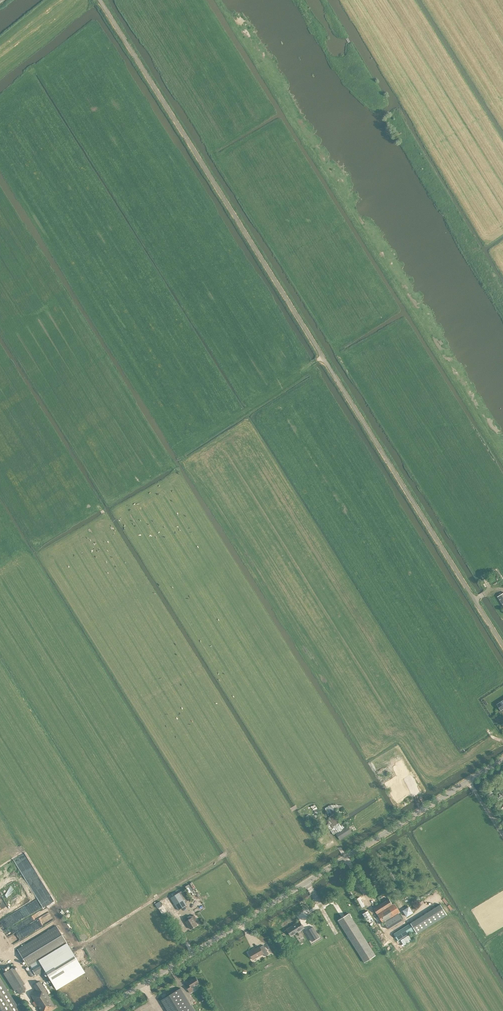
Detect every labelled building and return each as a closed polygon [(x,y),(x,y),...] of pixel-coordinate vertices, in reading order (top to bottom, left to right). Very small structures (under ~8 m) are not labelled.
[(408,774),(400,762),(395,765),(403,778),(408,774)] [(396,779),(386,785),(388,788),(395,799),(395,800),(400,797),(400,796),(405,793),(398,782),(396,779)] [(325,807),(328,813),(336,809),(334,805),(333,806),(332,804),(325,807)] [(347,825),(335,833),(340,840),(352,832),(347,825)] [(183,890),(179,892),(171,898),(178,910),(187,904),(186,902),(189,900),(183,890)] [(403,920),(399,913),(400,912),(395,903),(393,904),(389,899),(374,908),(383,923),(384,922),(388,929),(403,920)] [(440,904),(411,923),(415,930),(417,933),(447,915),(440,904)] [(407,916),(413,912),(409,906),(403,910),(407,916)] [(11,943),(44,926),(39,917),(40,916),(39,914),(45,911),(45,912),(49,910),(48,907),(23,919),(27,926),(7,936),(11,943)] [(363,914),(367,921),(372,918),(368,910),(363,914)] [(338,920),(364,962),(376,955),(349,913),(338,920)] [(185,918),(185,920),(191,929),(197,924),(195,921),(197,919),(194,914),(192,916),(190,915),(185,918)] [(291,936),(304,928),(300,921),(287,929),(291,936)] [(56,925),(17,949),(28,967),(29,966),(31,968),(27,970),(31,977),(38,973),(39,974),(45,971),(39,961),(67,943),(56,925)] [(313,927),(306,931),(312,941),(319,937),(313,927)] [(67,943),(39,961),(45,971),(56,988),(56,989),(85,972),(67,943)] [(249,952),(253,959),(264,954),(265,956),(269,954),(263,945),(260,947),(260,946),(249,952)] [(26,988),(23,985),(24,984),(13,967),(3,973),(14,990),(16,989),(20,995),(25,991),(26,988)] [(186,986),(190,993),(194,990),(192,988),(196,985),(196,986),(200,983),(196,976),(192,979),(191,978),(187,981),(190,984),(186,986)] [(0,978),(0,1010),(20,1010),(0,978)] [(39,981),(33,985),(36,990),(33,992),(34,992),(30,994),(41,1010),(49,1010),(55,1007),(39,981)] [(161,1000),(168,1010),(194,1010),(180,988),(161,1000)]
